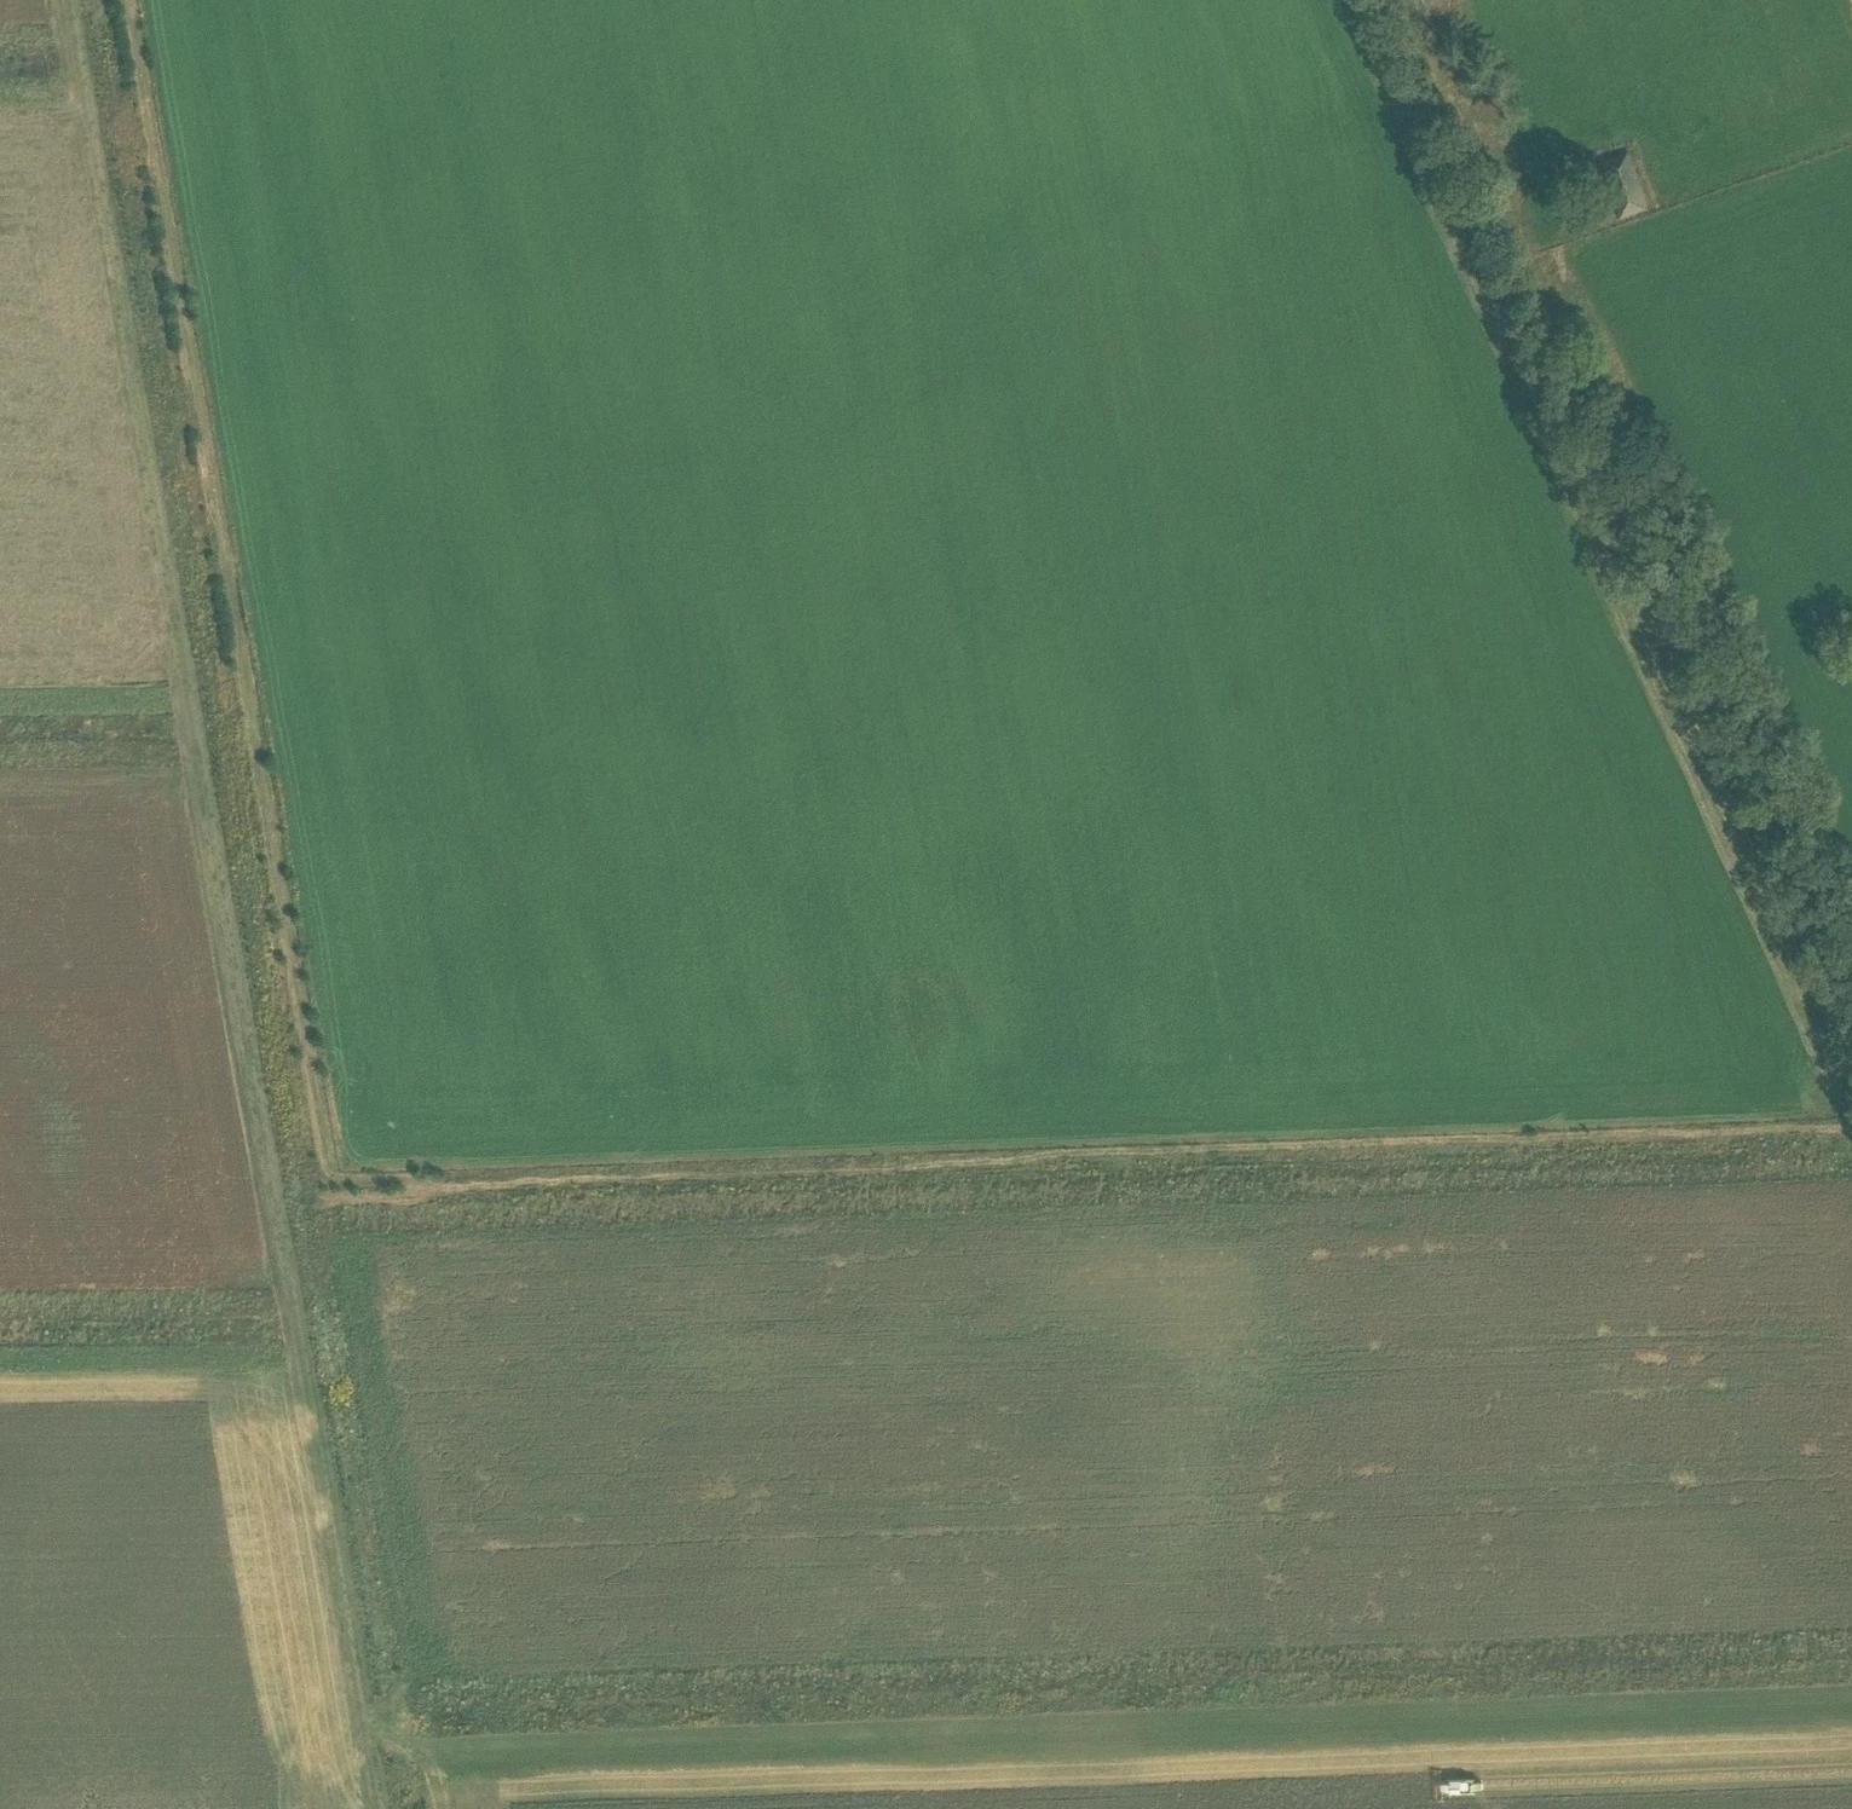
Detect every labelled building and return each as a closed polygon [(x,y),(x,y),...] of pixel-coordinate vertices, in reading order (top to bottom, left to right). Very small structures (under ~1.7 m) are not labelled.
[(1633,153),(1599,161),(1618,216),(1649,207),(1633,153)]
